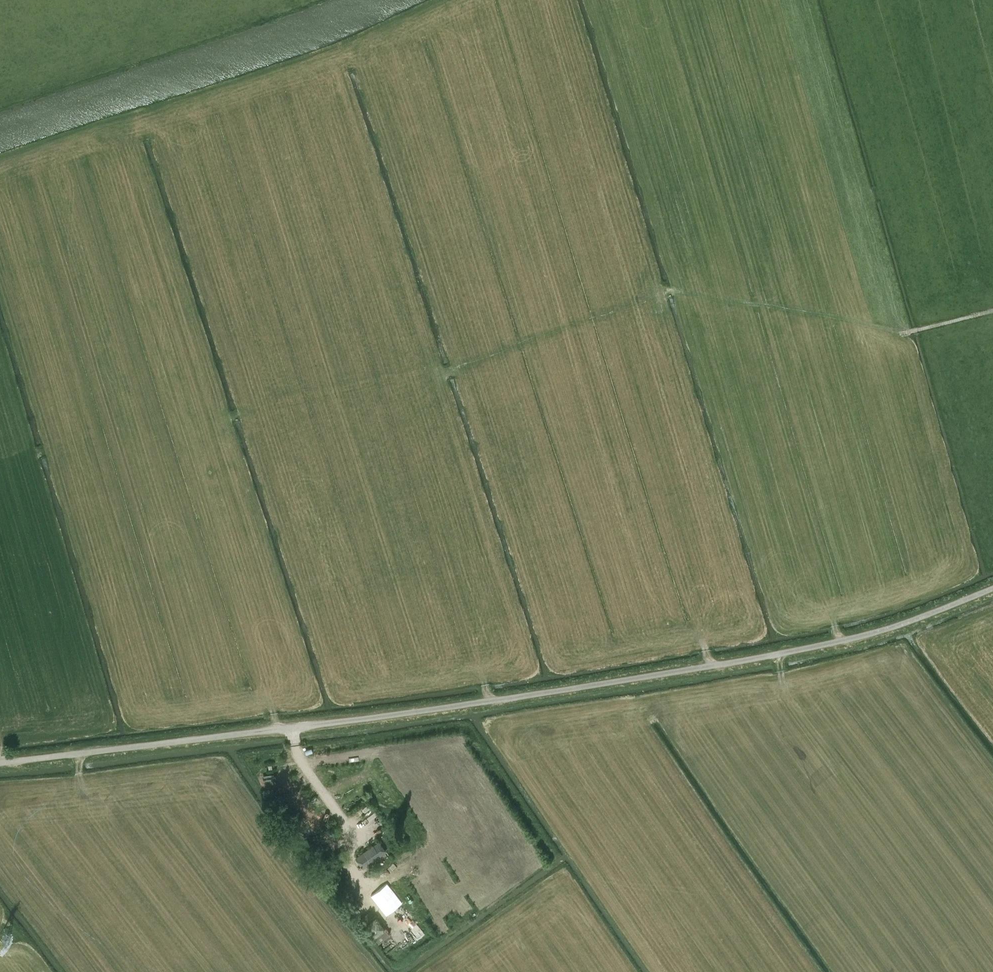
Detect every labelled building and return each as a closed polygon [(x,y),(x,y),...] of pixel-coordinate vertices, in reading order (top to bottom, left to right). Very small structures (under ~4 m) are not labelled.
[(385,851),(378,841),(356,857),(363,868),(381,855),(385,851)] [(395,907),(403,901),(398,894),(390,899),(395,907)] [(366,924),(379,942),(390,935),(377,916),(366,924)]
